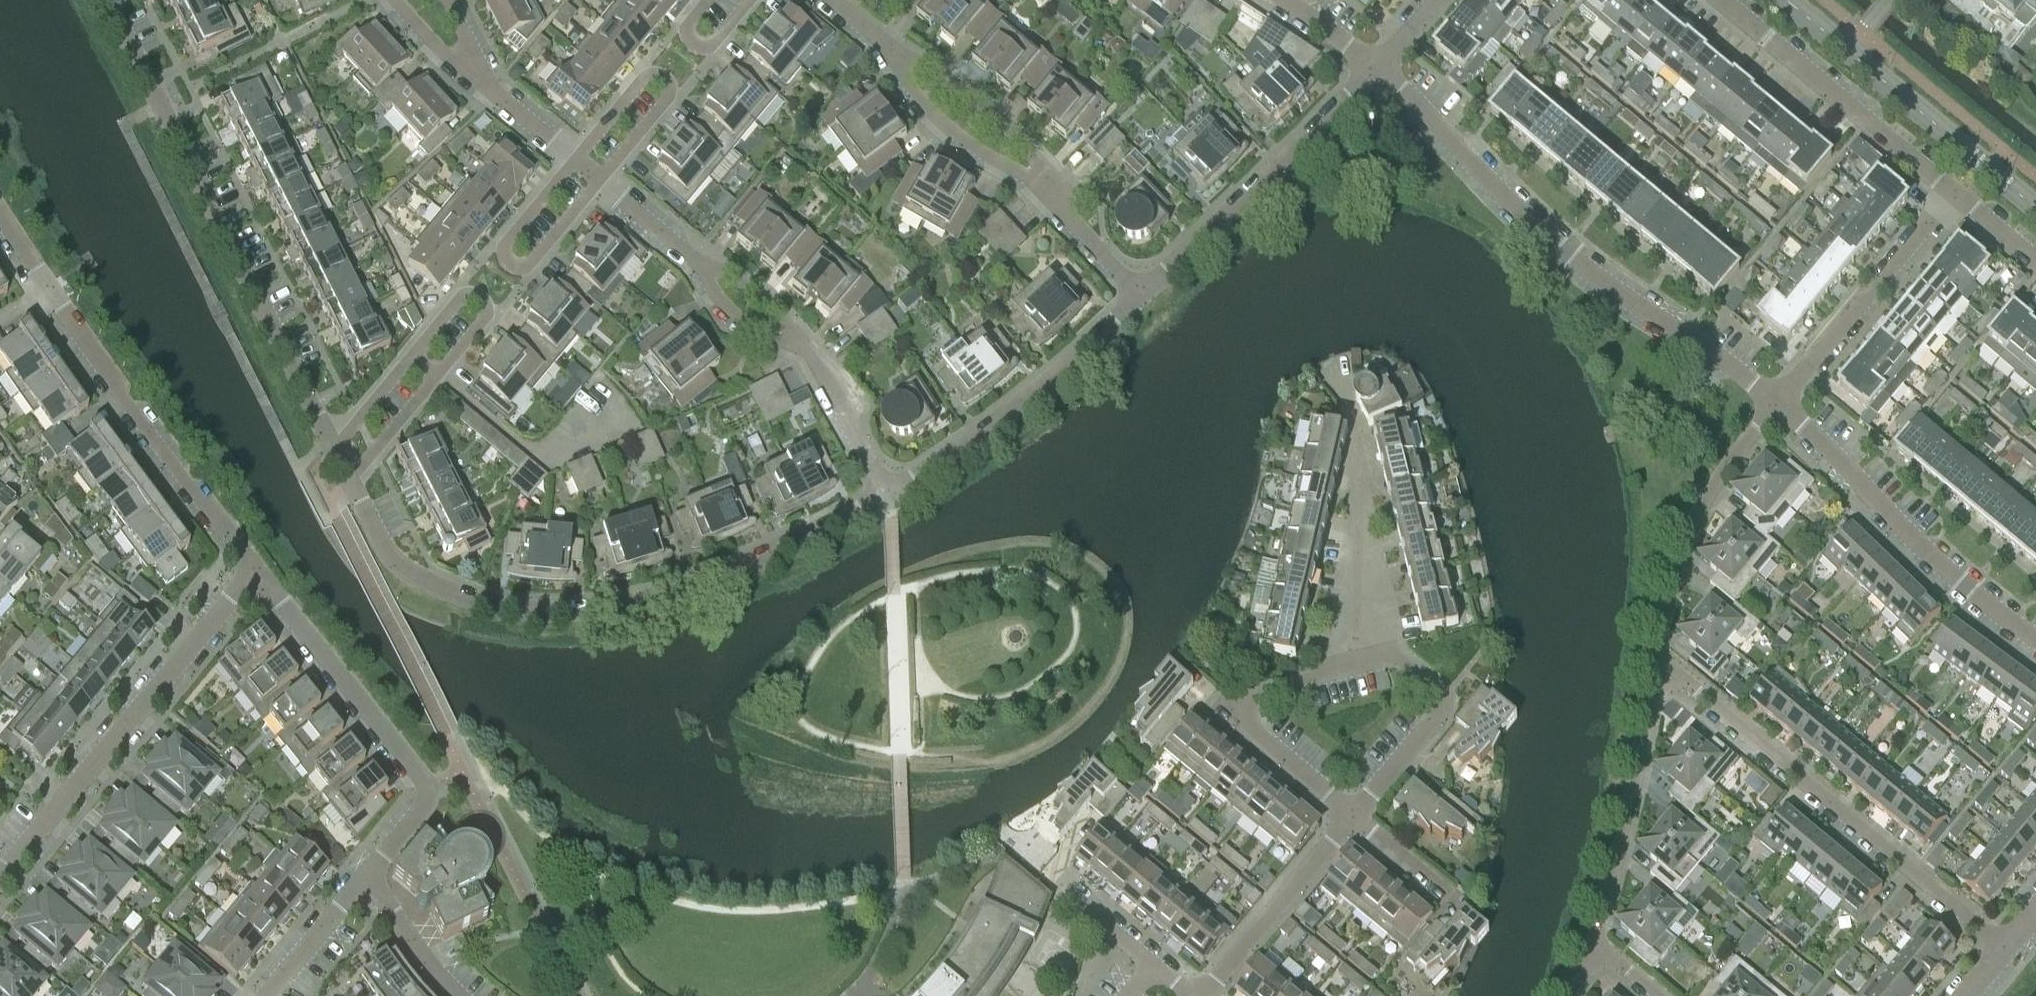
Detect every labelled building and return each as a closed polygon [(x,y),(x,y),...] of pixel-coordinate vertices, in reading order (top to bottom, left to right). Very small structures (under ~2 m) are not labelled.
[(204,0),(167,0),(174,15),(204,0)] [(233,8),(233,7),(221,13),(215,0),(204,0),(174,15),(184,33),(233,8)] [(297,5),(298,4),(303,16),(329,5),(327,0),(295,0),(297,5)] [(484,3),(493,21),(532,1),(532,0),(525,4),(523,0),(489,0),(484,3)] [(639,0),(617,0),(613,5),(650,36),(663,20),(639,0)] [(663,20),(676,4),(671,0),(639,0),(663,20)] [(962,0),(929,0),(917,15),(931,26),(934,23),(939,27),(962,0)] [(997,14),(980,0),(962,0),(939,27),(945,31),(941,35),(955,47),(968,31),(976,37),(973,42),(997,14)] [(1144,14),(1152,4),(1171,19),(1186,0),(1126,0),(1144,14)] [(1191,31),(1208,6),(1198,0),(1197,0),(1181,24),(1185,27),(1191,31)] [(1506,0),(1478,0),(1477,2),(1512,32),(1525,16),(1517,10),(1506,0)] [(1517,10),(1525,0),(1506,0),(1517,10)] [(1615,0),(1586,0),(1581,7),(1597,21),(1615,0)] [(1640,2),(1638,0),(1615,0),(1597,21),(1613,34),(1617,29),(1640,2)] [(1982,1),(1983,5),(1991,12),(1994,11),(1998,8),(2023,29),(2027,28),(2035,19),(2035,18),(2035,0),(1983,0),(1982,1)] [(503,40),(513,34),(526,44),(543,23),(532,1),(493,21),(503,40)] [(1512,32),(1477,2),(1464,18),(1491,41),(1499,48),(1512,32)] [(1552,12),(1560,18),(1568,8),(1561,2),(1552,12)] [(1640,2),(1617,29),(1632,42),(1655,15),(1640,2)] [(566,5),(559,13),(569,21),(576,13),(566,5)] [(600,20),(637,51),(650,36),(613,5),(600,20)] [(1208,6),(1191,31),(1199,36),(1201,38),(1218,13),(1208,6)] [(233,8),(184,33),(194,54),(219,42),(224,53),(249,40),(233,8)] [(761,36),(801,69),(801,68),(795,63),(809,46),(816,51),(824,40),(788,10),(779,21),(780,22),(777,26),(774,23),(773,22),(761,36)] [(1560,18),(1552,12),(1544,22),(1551,28),(1560,18)] [(562,30),(569,21),(559,13),(553,21),(562,30)] [(1228,21),(1218,13),(1201,38),(1212,45),(1228,21)] [(994,73),(1024,37),(997,14),(973,42),(974,43),(978,38),(986,45),(972,61),(986,72),(989,69),(994,73)] [(1655,15),(1632,42),(1625,51),(1641,64),(1648,55),(1671,28),(1655,15)] [(1491,41),(1464,18),(1451,33),(1450,31),(1449,32),(1478,57),(1491,41)] [(637,51),(600,20),(600,21),(606,26),(594,41),(588,35),(587,36),(624,67),(637,51)] [(1085,20),(1074,34),(1083,42),(1095,29),(1085,20)] [(1252,69),(1258,76),(1291,110),(1297,104),(1302,98),(1307,93),(1312,86),(1298,75),(1296,73),(1301,69),(1303,71),(1304,70),(1318,56),(1266,22),(1253,42),(1271,61),(1258,74),(1252,69)] [(352,79),(393,41),(384,32),(382,34),(374,26),(358,41),(349,32),(329,52),(338,62),(343,58),(358,73),(352,79)] [(1175,54),(1182,60),(1199,36),(1191,31),(1185,27),(1170,49),(1175,54)] [(1671,28),(1648,55),(1664,68),(1688,39),(1687,38),(1686,40),(1671,28)] [(1478,57),(1449,32),(1435,49),(1441,54),(1440,55),(1457,70),(1448,80),(1459,89),(1469,77),(1464,73),(1478,57)] [(1526,43),(1533,50),(1542,39),(1535,33),(1526,43)] [(540,36),(533,45),(543,53),(550,45),(540,36)] [(624,67),(587,36),(574,52),(611,83),(624,67)] [(741,66),(777,97),(778,96),(764,85),(771,76),(785,88),(801,69),(761,36),(750,50),(751,51),(754,53),(750,57),(749,56),(741,66)] [(1029,88),(1052,60),(1024,37),(994,73),(1000,77),(997,81),(1010,93),(1024,77),(1032,83),(1028,88),(1029,88)] [(1570,54),(1576,47),(1564,37),(1558,44),(1570,54)] [(1679,82),(1704,52),(1688,39),(1664,68),(1679,82)] [(378,105),(399,86),(390,77),(410,59),(393,41),(352,79),(368,97),(370,96),(378,105)] [(1533,50),(1526,43),(1518,54),(1525,60),(1533,50)] [(535,62),(543,53),(533,45),(525,54),(535,62)] [(1576,47),(1570,54),(1580,63),(1586,55),(1576,47)] [(1560,69),(1566,62),(1552,50),(1546,57),(1560,69)] [(611,83),(574,52),(580,57),(568,71),(567,70),(566,71),(560,66),(559,66),(598,98),(611,83)] [(1695,95),(1718,67),(1704,55),(1705,53),(1704,52),(1679,82),(1695,95)] [(1050,119),(1080,83),(1052,60),(1029,88),(1029,89),(1033,84),(1041,91),(1028,107),(1042,118),(1045,115),(1050,119)] [(1566,62),(1560,69),(1573,80),(1580,73),(1566,62)] [(1601,80),(1607,73),(1597,64),(1591,72),(1601,80)] [(1500,75),(1507,81),(1516,71),(1509,65),(1500,75)] [(598,98),(559,66),(544,85),(550,90),(546,95),(560,107),(565,102),(581,115),(595,98),(597,99),(598,98)] [(715,91),(755,124),(777,97),(741,66),(733,76),(734,77),(731,81),(728,79),(728,78),(727,77),(715,91)] [(1718,67),(1695,95),(1689,103),(1704,116),(1711,108),(1735,78),(1734,77),(1733,79),(1718,67)] [(230,124),(280,99),(264,68),(238,81),(243,91),(219,103),(230,124)] [(1234,77),(1221,89),(1236,105),(1251,121),(1252,120),(1249,118),(1254,113),(1266,130),(1273,125),(1279,121),(1285,116),(1291,110),(1258,76),(1252,69),(1251,70),(1257,75),(1244,87),(1234,77)] [(1607,73),(1601,80),(1611,89),(1617,81),(1607,73)] [(1498,93),(1507,81),(1500,75),(1490,87),(1498,93)] [(407,127),(442,94),(426,77),(407,94),(399,86),(378,105),(387,115),(392,110),(407,127)] [(1726,121),(1751,91),(1735,78),(1711,108),(1726,121)] [(1597,100),(1603,92),(1590,81),(1584,89),(1597,100)] [(1080,83),(1050,119),(1055,123),(1052,127),(1066,139),(1079,123),(1087,129),(1084,134),(1085,135),(1108,107),(1080,83)] [(1491,113),(1510,130),(1534,100),(1515,84),(1491,113)] [(1631,105),(1638,98),(1628,90),(1622,98),(1631,105)] [(695,121),(731,152),(755,124),(715,91),(704,105),(705,106),(708,108),(704,113),(703,112),(695,121)] [(1735,142),(1765,106),(1750,94),(1752,92),(1751,91),(1726,121),(1719,129),(1735,142)] [(1603,92),(1597,100),(1610,111),(1616,103),(1603,92)] [(1530,143),(1559,108),(1541,93),(1534,100),(1510,130),(1511,130),(1512,129),(1530,143)] [(296,98),(302,111),(311,106),(305,94),(296,98)] [(442,94),(407,127),(422,143),(418,147),(427,158),(448,138),(439,130),(456,114),(448,106),(451,104),(442,94)] [(844,150),(888,118),(884,112),(888,110),(877,95),(861,107),(854,99),(859,96),(858,95),(822,121),(844,150)] [(1650,109),(1638,98),(1631,105),(1644,116),(1650,109)] [(280,99),(230,124),(239,143),(277,123),(277,122),(272,125),(264,109),(280,101),(280,99)] [(318,118),(311,106),(302,111),(309,123),(318,118)] [(1765,106),(1735,142),(1751,155),(1781,120),(1765,106)] [(1559,108),(1530,143),(1548,158),(1571,131),(1577,123),(1559,108)] [(1634,130),(1640,123),(1625,111),(1619,118),(1634,130)] [(1664,132),(1670,125),(1660,116),(1654,124),(1664,132)] [(888,118),(844,150),(866,180),(902,153),(901,152),(896,156),(890,147),(907,135),(896,121),(892,123),(888,118)] [(1186,132),(1186,133),(1225,173),(1231,167),(1236,162),(1241,156),(1246,150),(1230,137),(1234,132),(1237,135),(1238,134),(1222,118),(1214,126),(1209,121),(1191,138),(1186,132)] [(1797,133),(1781,120),(1751,155),(1767,168),(1797,133)] [(669,147),(708,179),(731,152),(695,121),(687,131),(688,132),(684,137),(681,134),(682,134),(681,133),(669,147)] [(277,123),(239,143),(248,161),(286,142),(277,123)] [(1094,152),(1115,131),(1106,123),(1085,143),(1094,152)] [(1640,123),(1634,130),(1647,142),(1653,134),(1640,123)] [(1670,125),(1664,132),(1674,141),(1680,134),(1670,125)] [(315,135),(321,147),(330,143),(324,130),(315,135)] [(466,130),(454,141),(463,150),(475,139),(466,130)] [(1115,131),(1094,152),(1103,161),(1124,140),(1115,131)] [(1571,131),(1548,158),(1566,173),(1564,175),(1565,176),(1590,146),(1571,131)] [(1219,179),(1225,173),(1186,133),(1185,133),(1191,139),(1173,155),(1178,160),(1170,169),(1185,185),(1186,184),(1183,181),(1188,177),(1200,194),(1207,189),(1213,184),(1219,179)] [(1783,181),(1814,144),(1813,143),(1812,145),(1797,133),(1767,168),(1783,181)] [(455,158),(463,150),(454,141),(446,148),(455,158)] [(1694,158),(1700,150),(1689,141),(1683,149),(1694,158)] [(286,142),(248,161),(253,171),(246,175),(250,183),(296,160),(286,142)] [(336,155),(330,143),(321,147),(327,159),(336,155)] [(1671,162),(1678,154),(1664,143),(1658,151),(1671,162)] [(1814,144),(1783,181),(1800,195),(1806,187),(1831,158),(1814,144)] [(479,164),(517,195),(518,194),(517,193),(531,176),(514,162),(519,157),(504,145),(500,150),(494,145),(479,164)] [(1590,146),(1565,176),(1584,191),(1608,162),(1590,146)] [(708,179),(669,147),(658,161),(659,162),(659,161),(662,164),(658,168),(657,167),(648,177),(685,208),(708,179)] [(1700,150),(1694,158),(1705,167),(1711,160),(1700,150)] [(1857,187),(1893,217),(1907,200),(1901,195),(1902,194),(1885,179),(1893,169),(1871,151),(1861,162),(1871,171),(1857,187)] [(1678,154),(1671,162),(1686,174),(1692,166),(1678,154)] [(296,160),(250,183),(254,191),(262,187),(267,197),(305,178),(296,160)] [(924,224),(952,176),(946,173),(948,169),(933,160),(922,178),(913,172),(916,167),(915,167),(892,205),(924,224)] [(424,169),(432,178),(440,171),(432,162),(424,169)] [(1608,162),(1584,191),(1585,192),(1586,190),(1604,205),(1627,177),(1608,162)] [(517,195),(479,164),(478,164),(484,169),(484,170),(485,171),(473,185),(467,180),(504,211),(517,195)] [(336,170),(342,182),(351,178),(345,166),(336,170)] [(432,178),(424,169),(416,176),(425,186),(432,178)] [(1717,176),(1727,185),(1733,178),(1723,169),(1717,176)] [(1627,177),(1604,205),(1621,219),(1620,221),(1621,222),(1650,188),(1631,172),(1627,177)] [(1821,183),(1829,189),(1837,179),(1830,173),(1821,183)] [(1708,192),(1715,185),(1701,174),(1695,181),(1708,192)] [(952,176),(924,224),(956,242),(978,203),(977,203),(974,208),(965,202),(975,184),(960,175),(957,180),(952,176)] [(305,178),(267,197),(276,216),(314,196),(305,178)] [(351,178),(342,182),(348,194),(357,190),(351,178)] [(1743,186),(1733,178),(1727,185),(1737,194),(1743,186)] [(1122,210),(1126,214),(1125,216),(1123,218),(1123,220),(1122,223),(1122,226),(1123,228),(1124,231),(1125,233),(1127,235),(1129,237),(1132,238),(1134,238),(1137,239),(1139,238),(1142,238),(1144,237),(1146,235),(1151,239),(1169,222),(1159,211),(1165,205),(1168,208),(1169,207),(1142,179),(1127,193),(1133,199),(1122,210)] [(504,211),(467,180),(454,196),(491,227),(504,211)] [(1829,189),(1821,183),(1813,193),(1820,200),(1829,189)] [(1639,238),(1671,199),(1653,184),(1650,188),(1621,222),(1639,238)] [(1715,185),(1708,192),(1722,203),(1728,196),(1715,185)] [(1851,208),(1878,231),(1890,216),(1892,218),(1893,217),(1857,187),(1857,188),(1863,193),(1851,208)] [(394,197),(402,206),(410,199),(401,189),(394,197)] [(757,253),(787,217),(787,216),(783,221),(766,206),(769,202),(759,193),(736,221),(737,222),(741,218),(749,224),(735,240),(749,252),(752,248),(757,253)] [(1748,203),(1758,211),(1764,204),(1754,195),(1748,203)] [(314,196),(276,216),(285,234),(323,215),(314,196)] [(491,227),(454,196),(441,212),(478,242),(491,227)] [(402,206),(394,197),(386,204),(395,213),(402,206)] [(1659,251),(1682,223),(1690,215),(1671,199),(1639,238),(1640,238),(1642,237),(1659,251)] [(1878,231),(1851,208),(1843,201),(1830,217),(1837,223),(1865,246),(1878,231)] [(352,208),(358,220),(367,216),(361,204),(352,208)] [(1776,214),(1764,204),(1758,211),(1770,221),(1776,214)] [(1732,212),(1745,223),(1751,216),(1738,205),(1732,212)] [(1795,215),(1803,221),(1811,211),(1804,205),(1795,215)] [(381,230),(388,221),(377,212),(374,215),(381,230)] [(428,227),(465,258),(478,242),(441,212),(428,227)] [(987,242),(1009,222),(1000,213),(978,232),(987,242)] [(323,215),(285,234),(290,244),(283,248),(287,256),(333,233),(323,215)] [(1803,221),(1795,215),(1787,225),(1794,231),(1803,221)] [(373,228),(367,216),(358,220),(364,233),(373,228)] [(1766,228),(1751,216),(1745,223),(1760,235),(1766,228)] [(792,268),(815,240),(787,217),(757,253),(763,257),(760,261),(773,272),(787,256),(795,263),(791,267),(792,268)] [(1009,222),(987,242),(995,251),(1017,231),(1009,222)] [(584,249),(617,277),(632,259),(638,264),(647,254),(610,223),(602,234),(603,235),(599,239),(596,237),(597,236),(596,235),(584,249)] [(1682,223),(1659,251),(1678,266),(1701,239),(1682,223)] [(1865,246),(1837,223),(1824,239),(1852,262),(1865,246)] [(415,243),(452,274),(465,258),(428,227),(415,243)] [(1017,231),(995,251),(1003,260),(1025,240),(1017,231)] [(1701,239),(1678,266),(1695,281),(1694,283),(1695,284),(1719,254),(1725,248),(1706,232),(1701,239)] [(333,233),(287,256),(291,264),(299,261),(304,271),(342,251),(333,233)] [(1769,246),(1776,252),(1785,242),(1778,236),(1769,246)] [(1852,262),(1824,239),(1811,255),(1839,278),(1852,262)] [(370,245),(376,257),(385,252),(379,240),(370,245)] [(815,240),(792,268),(796,264),(804,271),(791,287),(804,298),(807,294),(813,299),(843,263),(815,240)] [(452,274),(415,243),(414,244),(421,249),(407,265),(438,290),(452,274)] [(1958,243),(1944,259),(1974,284),(1988,267),(1982,262),(1983,261),(1965,247),(1964,248),(1958,243)] [(1776,252),(1769,246),(1761,256),(1768,262),(1776,252)] [(617,277),(584,249),(572,263),(573,264),(574,264),(577,266),(573,271),(572,270),(564,279),(587,298),(594,290),(601,296),(617,277)] [(1839,278),(1811,255),(1804,249),(1791,264),(1798,270),(1826,293),(1839,278)] [(342,251),(304,271),(313,289),(351,270),(342,251)] [(392,265),(385,252),(376,257),(382,269),(392,265)] [(1739,270),(1719,254),(1695,284),(1714,300),(1739,270)] [(1974,284),(1944,259),(1944,261),(1945,262),(1933,277),(1961,300),(1974,284)] [(843,263),(813,299),(818,303),(815,307),(829,318),(842,302),(850,309),(846,313),(847,314),(871,286),(861,278),(857,282),(840,268),(843,263)] [(1751,267),(1742,278),(1750,284),(1759,273),(1751,267)] [(351,270),(313,289),(322,307),(360,288),(351,270)] [(1826,293),(1798,270),(1785,286),(1813,309),(1826,293)] [(1027,285),(1026,285),(1064,327),(1070,321),(1076,316),(1081,310),(1086,304),(1070,290),(1075,286),(1077,288),(1078,288),(1063,271),(1054,279),(1050,274),(1032,291),(1027,285)] [(2009,286),(2017,292),(2026,281),(2019,274),(2009,286)] [(389,281),(395,293),(404,289),(398,277),(389,281)] [(1961,300),(1933,277),(1920,292),(1956,322),(1969,306),(1961,300)] [(1750,284),(1742,278),(1733,289),(1741,295),(1750,284)] [(587,298),(564,279),(556,289),(557,290),(553,294),(550,292),(550,291),(549,291),(538,305),(577,337),(578,337),(571,332),(587,313),(579,307),(587,298)] [(1058,332),(1064,327),(1026,285),(1026,286),(1031,291),(1013,308),(1018,313),(1009,321),(1024,337),(1025,336),(1023,334),(1028,329),(1039,347),(1046,342),(1052,337),(1058,332)] [(1813,309),(1785,286),(1772,302),(1802,326),(1803,325),(1801,324),(1813,309)] [(360,288),(322,307),(331,325),(370,306),(360,288)] [(410,301),(404,289),(395,293),(401,305),(410,301)] [(1956,322),(1920,292),(1907,308),(1943,338),(1956,322)] [(1802,326),(1772,302),(1758,318),(1764,323),(1763,325),(1781,339),(1782,338),(1788,343),(1802,326)] [(577,337),(538,305),(526,319),(527,319),(530,321),(527,326),(526,325),(517,335),(554,365),(577,337)] [(370,306),(331,325),(341,343),(379,324),(370,306)] [(404,311),(414,331),(421,323),(413,307),(404,311)] [(1943,338),(1907,308),(1894,324),(1930,353),(1943,338)] [(1991,308),(1983,318),(1990,324),(1999,314),(1991,308)] [(1998,361),(2030,323),(2013,309),(1981,347),(1998,361)] [(864,338),(888,321),(881,311),(857,328),(864,338)] [(1982,334),(1990,324),(1983,318),(1974,328),(1982,334)] [(888,321),(864,338),(871,348),(895,331),(888,321)] [(1998,361),(2014,374),(2035,347),(2035,332),(2029,326),(2031,324),(2030,323),(1998,361)] [(390,346),(379,324),(341,343),(351,365),(390,346)] [(1930,353),(1894,324),(1881,339),(1909,362),(1916,369),(1930,353)] [(43,348),(27,325),(17,332),(19,335),(4,345),(0,339),(0,355),(10,370),(4,375),(4,376),(43,348)] [(657,382),(699,348),(695,342),(699,339),(687,325),(671,338),(664,330),(669,326),(668,325),(634,353),(657,382)] [(958,343),(993,387),(999,382),(1005,377),(1010,372),(1016,366),(1001,351),(1006,347),(1008,350),(1009,349),(996,332),(987,339),(982,334),(963,348),(959,342),(958,343)] [(554,365),(517,335),(509,344),(511,345),(507,350),(504,347),(503,346),(492,360),(531,393),(554,365)] [(1909,362),(1881,339),(1868,355),(1896,378),(1909,362)] [(1972,345),(1965,339),(1957,349),(1964,355),(1972,345)] [(993,387),(958,343),(962,349),(943,364),(947,370),(938,377),(951,394),(952,393),(950,391),(956,387),(966,405),(973,401),(979,397),(986,392),(993,387)] [(2014,374),(2029,387),(2035,379),(2035,347),(2014,374)] [(43,348),(4,376),(18,395),(57,367),(43,348)] [(703,353),(699,348),(657,382),(680,410),(714,382),(713,381),(709,385),(702,377),(719,364),(707,350),(703,353)] [(1955,366),(1964,355),(1957,349),(1948,360),(1955,366)] [(1853,369),(1883,394),(1896,378),(1868,355),(1856,370),(1854,368),(1853,369)] [(531,393),(492,360),(480,374),(481,375),(481,374),(484,377),(481,381),(479,380),(471,391),(507,421),(516,411),(510,405),(524,388),(531,393)] [(32,415),(71,387),(72,386),(67,379),(66,380),(57,367),(18,395),(32,415)] [(1883,394),(1853,369),(1839,386),(1845,391),(1844,392),(1862,407),(1863,405),(1876,416),(1890,400),(1883,394)] [(1939,371),(1931,381),(1938,387),(1946,377),(1939,371)] [(749,390),(755,401),(781,388),(776,376),(749,390)] [(892,403),(895,408),(893,410),(891,412),(890,414),(889,417),(889,419),(889,422),(889,424),(890,427),(892,429),(893,431),(896,433),(898,434),(901,435),(903,435),(906,435),(908,434),(911,433),(914,438),(935,424),(927,412),(934,407),(937,411),(938,410),(917,377),(900,388),(904,395),(892,403)] [(1959,384),(1970,394),(1976,387),(1965,377),(1959,384)] [(1929,397),(1938,387),(1931,381),(1922,391),(1929,397)] [(1388,382),(1372,390),(1371,390),(1369,389),(1366,389),(1364,389),(1362,390),(1360,391),(1359,393),(1357,395),(1356,397),(1356,399),(1356,401),(1357,403),(1358,405),(1359,407),(1361,409),(1360,409),(1369,426),(1373,424),(1373,423),(1396,411),(1396,412),(1402,409),(1388,382)] [(48,449),(68,435),(60,425),(75,414),(77,417),(87,410),(71,387),(32,415),(39,411),(52,430),(41,438),(48,449)] [(1987,395),(1976,387),(1970,394),(1981,403),(1987,395)] [(781,388),(755,401),(760,412),(787,399),(781,388)] [(1947,398),(1959,407),(1965,400),(1953,391),(1947,398)] [(793,410),(787,399),(760,412),(766,423),(793,410)] [(1969,416),(1976,409),(1965,400),(1959,407),(1969,416)] [(1913,402),(1904,412),(1912,418),(1920,408),(1913,402)] [(1991,412),(2002,420),(2008,413),(1998,404),(1991,412)] [(476,435),(484,425),(461,406),(453,416),(476,435)] [(1381,464),(1417,455),(1409,426),(1400,429),(1396,412),(1396,411),(1373,423),(1373,424),(1376,435),(1374,435),(1381,464)] [(1902,430),(1912,418),(1904,412),(1894,424),(1902,430)] [(2018,421),(2008,413),(2002,420),(2012,429),(2018,421)] [(1980,425),(1990,434),(1996,426),(1986,418),(1980,425)] [(1911,464),(1936,435),(1920,421),(1895,451),(1911,464)] [(1305,452),(1341,460),(1348,431),(1312,423),(1305,452)] [(68,435),(48,449),(56,460),(68,451),(82,470),(75,475),(76,476),(114,447),(115,446),(110,439),(109,440),(98,425),(88,432),(90,434),(75,445),(68,435)] [(484,425),(476,435),(490,447),(498,437),(484,425)] [(2007,435),(1996,426),(1990,434),(2001,442),(2007,435)] [(2033,446),(2035,443),(2035,436),(2027,429),(2021,436),(2033,446)] [(639,437),(651,464),(663,459),(651,432),(639,437)] [(1929,476),(1952,448),(1936,435),(1911,464),(1913,465),(1914,464),(1929,476)] [(408,476),(446,457),(435,436),(397,455),(408,476)] [(498,437),(490,447),(504,459),(513,449),(498,437)] [(651,464),(639,437),(628,442),(640,469),(651,464)] [(2012,452),(2022,460),(2028,452),(2018,444),(2012,452)] [(114,447),(76,476),(90,495),(129,466),(114,447)] [(1944,489),(1968,461),(1952,448),(1929,476),(1944,489)] [(513,449),(504,459),(519,471),(527,461),(513,449)] [(782,453),(781,454),(806,504),(813,500),(820,496),(827,492),(833,488),(822,471),(828,468),(829,471),(830,470),(820,450),(810,456),(806,449),(785,460),(782,453)] [(1299,480),(1335,488),(1341,460),(1305,452),(1299,480)] [(2028,452),(2022,460),(2032,469),(2035,464),(2035,459),(2028,452)] [(798,508),(806,504),(781,454),(780,454),(784,461),(762,471),(765,478),(755,483),(764,503),(766,502),(764,499),(770,496),(777,516),(784,513),(791,511),(798,508)] [(1388,492),(1423,483),(1417,455),(1381,464),(1388,492)] [(1749,476),(1790,510),(1813,482),(1789,462),(1781,471),(1761,455),(1748,471),(1751,474),(1749,476)] [(446,457),(408,476),(417,495),(455,475),(446,457)] [(590,458),(578,463),(590,490),(601,485),(590,458)] [(518,491),(537,469),(527,461),(519,471),(508,483),(518,491)] [(1960,502),(1983,474),(1968,461),(1944,489),(1960,502)] [(578,495),(590,490),(578,463),(566,468),(578,495)] [(111,509),(143,486),(129,466),(90,495),(91,496),(97,491),(111,509)] [(537,469),(518,491),(528,499),(546,477),(537,469)] [(1,479),(10,486),(16,478),(8,471),(1,479)] [(1976,515),(1999,487),(1983,474),(1960,502),(1976,515)] [(455,475),(417,495),(426,513),(464,493),(455,475)] [(1790,510),(1749,476),(1734,494),(1751,508),(1743,517),(1780,548),(1767,537),(1790,510)] [(10,486),(1,479),(0,480),(0,524),(17,504),(4,493),(10,486)] [(1292,508),(1328,517),(1335,488),(1299,480),(1292,508)] [(1395,520),(1430,511),(1423,483),(1388,492),(1395,520)] [(143,486),(111,509),(125,528),(118,533),(119,534),(157,505),(143,486)] [(704,488),(703,489),(724,541),(732,537),(739,534),(745,531),(753,527),(742,509),(748,506),(750,509),(751,509),(742,488),(731,493),(729,486),(706,495),(704,488)] [(1992,528),(2015,500),(1999,487),(1976,515),(1992,528)] [(716,544),(724,541),(703,489),(702,489),(705,496),(683,505),(686,511),(674,516),(683,536),(684,536),(683,533),(689,530),(694,550),(702,548),(709,546),(716,544)] [(464,493),(426,513),(436,531),(474,512),(464,493)] [(61,516),(72,508),(65,499),(54,506),(61,516)] [(2008,541),(2031,513),(2015,500),(1992,528),(2008,541)] [(133,553),(172,524),(157,505),(119,534),(133,553)] [(72,508),(61,516),(69,526),(79,518),(72,508)] [(1286,536),(1322,545),(1328,517),(1292,508),(1286,536)] [(1401,548),(1437,539),(1430,511),(1395,520),(1401,548)] [(474,512),(436,531),(446,552),(448,552),(485,533),(474,512)] [(2035,539),(2035,518),(2031,513),(2008,541),(2023,554),(2035,539)] [(639,571),(622,517),(624,524),(601,531),(603,538),(592,542),(598,563),(599,562),(599,559),(605,557),(608,578),(616,576),(624,575),(631,573),(639,571)] [(623,517),(622,517),(639,571),(647,568),(654,565),(661,562),(669,559),(660,540),(666,538),(667,541),(668,541),(662,520),(650,523),(648,517),(625,524),(623,517)] [(1780,548),(1743,517),(1756,528),(1748,537),(1728,521),(1715,537),(1718,540),(1716,542),(1757,576),(1780,548)] [(172,524),(133,553),(148,573),(154,568),(166,584),(187,569),(175,552),(177,551),(179,554),(188,547),(172,524)] [(506,558),(507,558),(507,555),(514,555),(509,576),(517,578),(532,580),(541,581),(546,525),(545,525),(544,532),(520,530),(520,537),(508,536),(506,558)] [(546,525),(541,581),(549,582),(556,582),(564,582),(572,582),(571,561),(578,561),(578,565),(579,565),(581,543),(569,542),(570,535),(546,533),(546,525)] [(1836,573),(1866,542),(1851,527),(1821,558),(1836,573)] [(24,578),(31,569),(37,574),(53,555),(29,535),(21,544),(18,541),(20,539),(11,531),(0,544),(0,559),(24,578)] [(1279,564),(1315,573),(1322,545),(1286,536),(1279,564)] [(84,544),(91,554),(102,546),(94,537),(84,544)] [(1408,576),(1444,567),(1437,539),(1401,548),(1408,576)] [(2023,554),(2035,565),(2035,539),(2023,554)] [(1710,583),(1759,624),(1739,608),(1740,608),(1734,603),(1757,576),(1716,542),(1701,560),(1718,574),(1710,583)] [(1856,582),(1881,556),(1866,542),(1836,573),(1837,573),(1842,568),(1856,582)] [(109,556),(102,546),(91,554),(98,564),(109,556)] [(1871,596),(1896,570),(1881,556),(1856,582),(1871,596)] [(0,559),(0,590),(8,597),(24,578),(0,559)] [(1273,592),(1309,601),(1315,573),(1279,564),(1273,592)] [(1415,604),(1451,595),(1444,567),(1408,576),(1415,604)] [(1885,610),(1910,584),(1896,570),(1871,596),(1885,610)] [(49,584),(59,592),(67,583),(57,574),(49,584)] [(156,594),(137,579),(129,589),(147,605),(156,594)] [(1695,618),(1726,644),(1735,634),(1745,642),(1759,624),(1710,583),(1734,604),(1735,604),(1727,614),(1707,597),(1694,614),(1697,616),(1695,618)] [(59,592),(49,584),(41,594),(51,602),(59,592)] [(1910,584),(1885,610),(1899,624),(1894,629),(1895,630),(1925,599),(1910,584)] [(0,590),(0,607),(8,597),(0,590)] [(122,591),(98,620),(135,651),(152,630),(143,622),(141,624),(129,614),(137,604),(122,591)] [(1266,621),(1302,629),(1309,601),(1273,592),(1266,621)] [(66,594),(58,603),(68,612),(76,602),(66,594)] [(1789,601),(1801,611),(1806,604),(1795,594),(1789,601)] [(1451,595),(1415,604),(1422,633),(1458,624),(1451,595)] [(1925,599),(1895,630),(1910,644),(1940,613),(1925,599)] [(1817,613),(1806,604),(1801,611),(1811,619),(1817,613)] [(1718,654),(1726,644),(1695,618),(1680,636),(1697,650),(1689,660),(1713,680),(1728,662),(1718,654)] [(88,644),(119,670),(135,651),(98,620),(97,621),(103,626),(88,644)] [(1302,629),(1266,621),(1260,649),(1296,658),(1302,629)] [(1821,628),(1831,636),(1838,630),(1827,621),(1821,628)] [(35,631),(45,639),(53,630),(43,622),(35,631)] [(1947,664),(1969,635),(1952,622),(1930,651),(1947,664)] [(3,639),(13,648),(22,638),(11,630),(3,639)] [(1848,639),(1838,630),(1831,636),(1843,645),(1848,639)] [(45,639),(35,631),(28,640),(38,649),(45,639)] [(239,693),(240,693),(240,692),(273,665),(266,656),(271,652),(265,644),(267,643),(257,631),(217,663),(232,682),(231,682),(239,693)] [(1811,638),(1822,648),(1828,641),(1816,631),(1811,638)] [(1963,676),(1985,647),(1969,635),(1947,664),(1963,676)] [(3,639),(0,643),(0,653),(5,657),(13,648),(3,639)] [(1838,650),(1828,641),(1822,648),(1833,656),(1838,650)] [(119,670),(88,644),(73,662),(104,688),(119,670)] [(1853,654),(1863,663),(1869,656),(1858,647),(1853,654)] [(1980,688),(2001,659),(1985,647),(1963,676),(1980,688)] [(1880,665),(1869,656),(1863,663),(1874,672),(1880,665)] [(1843,665),(1853,674),(1859,667),(1848,658),(1843,665)] [(5,668),(15,676),(22,667),(12,659),(5,668)] [(240,692),(240,693),(254,710),(253,711),(262,722),(269,716),(268,715),(296,693),(295,693),(288,684),(293,680),(287,672),(289,671),(280,659),(273,665),(240,692)] [(1996,700),(2018,672),(2001,659),(1980,688),(1996,700)] [(104,688),(73,662),(58,681),(88,706),(104,688)] [(1175,705),(1193,684),(1169,663),(1155,680),(1159,683),(1155,690),(1154,688),(1140,699),(1141,700),(1142,699),(1145,701),(1135,714),(1136,715),(1137,714),(1144,717),(1137,731),(1138,732),(1139,731),(1147,737),(1141,744),(1142,745),(1144,742),(1154,750),(1151,753),(1152,754),(1185,714),(1175,705)] [(1870,676),(1859,667),(1853,674),(1864,683),(1870,676)] [(5,668),(0,673),(0,680),(7,685),(15,676),(5,668)] [(1750,702),(1766,715),(1794,682),(1777,668),(1750,702)] [(2018,672),(1996,700),(2013,713),(2034,684),(2018,672)] [(88,706),(58,681),(43,699),(37,694),(36,694),(73,725),(88,706)] [(1782,728),(1805,700),(1790,688),(1794,682),(1766,715),(1782,728)] [(1874,691),(1885,700),(1890,693),(1880,684),(1874,691)] [(2013,713),(2007,720),(2024,733),(2035,716),(2035,685),(2034,684),(2013,713)] [(268,715),(269,716),(283,733),(276,739),(284,750),(285,749),(285,748),(318,722),(318,721),(311,712),(316,708),(310,701),(312,699),(302,687),(295,693),(296,693),(268,715)] [(1503,733),(1516,716),(1482,688),(1455,720),(1472,734),(1447,763),(1449,764),(1454,757),(1462,763),(1461,764),(1462,766),(1475,756),(1479,762),(1478,763),(1479,764),(1490,752),(1492,754),(1492,756),(1493,757),(1501,741),(1499,740),(1497,738),(1502,732),(1503,733)] [(1905,697),(1915,706),(1921,699),(1910,690),(1905,697)] [(21,713),(58,743),(73,725),(36,694),(21,713)] [(1890,704),(1900,713),(1906,706),(1895,697),(1890,704)] [(1932,708),(1921,699),(1915,706),(1926,715),(1932,708)] [(1797,741),(1820,713),(1805,700),(1782,728),(1797,741)] [(1917,715),(1906,706),(1900,713),(1911,722),(1917,715)] [(58,743),(21,713),(0,738),(0,744),(12,754),(21,745),(33,755),(31,757),(40,765),(58,743)] [(1813,754),(1836,727),(1820,713),(1797,741),(1813,754)] [(285,748),(285,749),(299,766),(298,767),(307,778),(314,772),(313,772),(341,750),(340,749),(333,740),(338,736),(332,729),(334,727),(325,715),(318,721),(318,722),(285,748)] [(1164,751),(1180,764),(1210,729),(1209,728),(1208,730),(1201,724),(1202,722),(1194,715),(1164,751)] [(1936,723),(1947,732),(1952,725),(1942,716),(1936,723)] [(1921,730),(1932,739),(1937,732),(1927,723),(1921,730)] [(1963,734),(1952,725),(1947,732),(1957,741),(1963,734)] [(1829,767),(1852,740),(1836,727),(1813,754),(1829,767)] [(1210,729),(1180,764),(1196,777),(1226,742),(1225,741),(1224,743),(1217,737),(1218,735),(1210,729)] [(2035,744),(2035,732),(2035,731),(2026,742),(2033,747),(2035,744)] [(1676,751),(1674,753),(1715,787),(1738,760),(1714,739),(1706,749),(1686,732),(1673,749),(1676,751)] [(1948,741),(1937,732),(1932,739),(1942,748),(1948,741)] [(1844,780),(1867,753),(1852,740),(1829,767),(1844,780)] [(154,757),(201,796),(217,777),(212,773),(218,765),(194,746),(188,753),(174,741),(167,750),(163,747),(154,757)] [(1212,790),(1241,755),(1241,754),(1239,756),(1232,750),(1234,748),(1226,742),(1196,777),(1212,790)] [(1967,749),(1978,758),(1984,751),(1973,743),(1967,749)] [(313,772),(314,772),(328,789),(321,795),(329,806),(330,805),(363,778),(363,777),(356,769),(361,764),(355,757),(357,755),(347,744),(340,749),(341,750),(313,772)] [(1952,756),(1963,765),(1969,759),(1958,750),(1952,756)] [(1994,760),(1984,751),(1978,758),(1989,767),(1994,760)] [(2018,752),(2009,762),(2016,768),(2025,757),(2018,752)] [(4,773),(12,763),(0,753),(0,770),(4,773)] [(1715,787),(1674,753),(1659,771),(1675,785),(1668,795),(1720,839),(1701,822),(1692,815),(1715,787)] [(1860,793),(1883,766),(1867,753),(1844,780),(1860,793)] [(1241,755),(1212,790),(1227,803),(1257,768),(1256,767),(1255,769),(1248,763),(1249,761),(1241,755)] [(201,796),(154,757),(146,767),(150,770),(143,779),(157,791),(151,798),(174,817),(180,811),(186,815),(201,796)] [(1974,774),(1979,767),(1969,759),(1963,765),(1974,774)] [(2007,778),(2016,768),(2009,762),(2000,773),(2007,778)] [(1073,786),(1072,785),(1058,795),(1059,796),(1060,795),(1063,798),(1053,810),(1055,811),(1056,810),(1062,813),(1055,827),(1056,828),(1057,827),(1064,833),(1058,840),(1060,841),(1089,807),(1105,820),(1128,794),(1093,765),(1079,781),(1080,782),(1076,788),(1073,786)] [(1876,806),(1899,779),(1883,766),(1860,793),(1876,806)] [(1257,768),(1227,803),(1243,816),(1271,783),(1271,782),(1263,776),(1265,774),(1257,768)] [(370,772),(363,777),(363,778),(330,805),(344,823),(343,823),(356,839),(386,806),(378,797),(383,793),(377,785),(379,784),(370,772)] [(1140,779),(1128,794),(1140,804),(1152,789),(1140,779)] [(1891,819),(1914,792),(1899,779),(1876,806),(1891,819)] [(1271,783),(1243,816),(1259,830),(1287,796),(1286,795),(1279,789),(1281,787),(1272,780),(1271,782),(1271,783)] [(1483,824),(1473,816),(1476,812),(1476,806),(1468,800),(1462,800),(1459,804),(1444,791),(1435,802),(1413,783),(1393,808),(1410,821),(1413,817),(1419,822),(1418,823),(1429,837),(1430,836),(1429,834),(1431,832),(1444,841),(1445,840),(1444,839),(1447,833),(1461,840),(1462,838),(1461,838),(1467,830),(1474,836),(1475,835),(1472,832),(1479,823),(1483,825),(1483,824)] [(1992,783),(1983,794),(1990,799),(1999,788),(1992,783)] [(1914,792),(1891,819),(1907,833),(1930,805),(1914,792)] [(2027,803),(2035,811),(2035,792),(2027,803)] [(120,798),(111,808),(158,848),(174,829),(169,824),(174,817),(151,798),(145,805),(131,793),(124,802),(120,798)] [(1156,801),(1168,811),(1175,803),(1163,793),(1156,801)] [(1274,843),(1304,807),(1303,806),(1302,808),(1295,802),(1296,800),(1288,793),(1286,795),(1287,796),(1259,830),(1274,843)] [(1981,810),(1990,799),(1983,794),(1974,804),(1981,810)] [(1720,839),(1668,795),(1667,795),(1692,815),(1696,819),(1688,828),(1669,812),(1655,828),(1658,830),(1656,832),(1697,866),(1720,839)] [(1186,813),(1175,803),(1168,811),(1180,821),(1186,813)] [(2027,803),(2014,819),(2035,838),(2035,811),(2027,803)] [(1930,805),(1907,833),(1923,846),(1946,818),(1930,805)] [(258,806),(249,818),(256,824),(266,812),(258,806)] [(1146,813),(1158,823),(1164,816),(1153,806),(1146,813)] [(1312,814),(1304,807),(1274,843),(1275,843),(1278,840),(1293,853),(1319,822),(1311,815),(1312,814)] [(158,848),(111,808),(103,819),(107,822),(100,831),(114,842),(108,849),(131,869),(137,862),(143,867),(158,848)] [(1775,857),(1803,824),(1786,810),(1777,822),(1769,815),(1751,837),(1775,857)] [(1972,820),(1966,814),(1957,825),(1964,831),(1972,820)] [(1176,825),(1164,816),(1158,823),(1169,833),(1176,825)] [(2014,819),(2001,835),(2028,858),(2035,848),(2035,838),(2014,819)] [(1188,827),(1199,837),(1206,829),(1194,820),(1188,827)] [(1090,871),(1091,872),(1121,836),(1104,822),(1074,858),(1083,865),(1085,863),(1092,869),(1090,871)] [(1803,824),(1775,857),(1780,852),(1795,864),(1818,837),(1803,824)] [(1955,841),(1964,831),(1957,825),(1948,835),(1955,841)] [(240,829),(230,840),(238,847),(247,835),(240,829)] [(1218,839),(1206,829),(1199,837),(1211,847),(1218,839)] [(1177,840),(1189,849),(1196,842),(1184,832),(1177,840)] [(1650,874),(1699,915),(1699,914),(1679,898),(1674,893),(1697,866),(1656,832),(1641,850),(1658,864),(1650,874)] [(2028,858),(2001,835),(1987,850),(2015,873),(2028,858)] [(1121,836),(1091,872),(1099,878),(1100,876),(1107,882),(1106,884),(1107,885),(1136,849),(1121,836)] [(1811,877),(1834,850),(1818,837),(1795,864),(1811,877)] [(228,859),(238,847),(230,840),(220,852),(228,859)] [(425,896),(419,901),(418,902),(417,903),(416,904),(416,905),(416,907),(417,908),(417,909),(418,910),(419,911),(420,911),(421,911),(422,911),(424,911),(432,905),(435,911),(428,914),(442,942),(486,921),(473,895),(475,894),(477,893),(480,890),(481,888),(482,887),(483,885),(484,883),(485,881),(486,879),(486,877),(486,875),(486,873),(486,871),(486,869),(485,867),(485,865),(484,863),(483,862),(482,860),(481,858),(479,857),(478,855),(474,853),(473,852),(471,851),(469,851),(467,850),(465,850),(463,850),(461,850),(457,851),(453,852),(451,853),(448,856),(445,859),(423,840),(391,878),(415,897),(420,892),(425,896)] [(296,842),(283,858),(313,884),(314,883),(320,876),(322,877),(329,869),(296,842)] [(1207,851),(1196,842),(1189,849),(1201,859),(1207,851)] [(77,850),(68,860),(115,899),(131,880),(126,876),(131,869),(108,849),(102,856),(88,844),(81,853),(77,850)] [(1219,853),(1231,863),(1237,855),(1226,846),(1219,853)] [(1939,846),(1925,863),(1935,872),(1949,855),(1939,846)] [(1122,898),(1152,862),(1136,849),(1107,885),(1115,891),(1116,889),(1123,895),(1122,897),(1122,898)] [(1369,864),(1371,862),(1362,855),(1361,857),(1352,850),(1327,881),(1342,894),(1343,894),(1369,864)] [(1826,890),(1850,863),(1834,850),(1811,877),(1826,890)] [(2015,873),(1987,850),(1975,865),(1969,861),(2002,889),(2015,873)] [(300,899),(301,899),(307,892),(309,893),(316,884),(314,883),(313,884),(283,858),(275,852),(262,868),(270,874),(300,899)] [(1249,865),(1237,855),(1231,863),(1242,873),(1249,865)] [(1209,866),(1220,875),(1227,868),(1215,858),(1209,866)] [(115,899),(68,860),(60,870),(64,874),(57,882),(71,894),(65,901),(88,921),(94,914),(100,918),(115,899)] [(213,860),(204,872),(211,878),(221,867),(213,860)] [(2002,889),(1969,861),(1955,878),(1989,905),(2002,889)] [(1002,987),(1010,976),(1017,964),(1024,952),(1030,940),(1035,943),(1040,931),(1035,929),(1037,924),(1043,912),(1048,899),(1004,862),(1004,863),(1002,870),(997,883),(993,895),(987,906),(983,904),(980,910),(975,921),(968,932),(962,943),(955,954),(948,964),(940,974),(932,984),(923,993),(920,995),(996,995),(1002,987)] [(1152,862),(1122,898),(1130,904),(1132,902),(1139,908),(1137,910),(1138,911),(1168,875),(1152,862)] [(1837,909),(1865,876),(1850,863),(1826,890),(1841,903),(1837,908),(1837,909)] [(1356,911),(1386,875),(1378,868),(1376,870),(1369,864),(1343,894),(1342,894),(1340,897),(1356,911)] [(1239,877),(1227,868),(1220,875),(1232,885),(1239,877)] [(202,890),(211,878),(204,872),(194,884),(202,890)] [(287,915),(288,914),(294,907),(296,909),(303,900),(301,899),(300,899),(270,874),(257,889),(287,915)] [(1275,880),(1273,878),(1268,874),(1258,886),(1266,892),(1275,880)] [(1635,908),(1676,942),(1666,933),(1674,924),(1684,932),(1699,915),(1650,874),(1674,894),(1674,895),(1667,904),(1647,888),(1634,904),(1637,906),(1635,908)] [(1168,875),(1138,911),(1146,917),(1147,915),(1154,921),(1155,922),(1183,888),(1168,875)] [(1386,875),(1356,911),(1372,924),(1402,888),(1394,881),(1392,883),(1385,877),(1386,876),(1386,875)] [(1865,876),(1837,909),(1862,929),(1880,908),(1872,901),(1881,889),(1865,876)] [(274,931),(275,930),(281,923),(283,924),(290,916),(288,914),(287,915),(257,889),(251,884),(237,900),(274,931)] [(1155,922),(1154,921),(1153,923),(1162,930),(1163,929),(1170,934),(1171,935),(1199,901),(1183,888),(1155,922)] [(1402,888),(1372,924),(1388,937),(1416,903),(1418,902),(1409,894),(1408,896),(1401,890),(1402,889),(1402,888)] [(1254,890),(1244,902),(1252,908),(1262,897),(1254,890)] [(1902,891),(1888,908),(1883,914),(1893,923),(1912,899),(1902,891)] [(187,892),(178,903),(185,910),(195,898),(187,892)] [(34,902),(25,912),(72,951),(88,932),(83,927),(88,921),(65,901),(59,908),(45,896),(38,905),(34,902)] [(1770,916),(1749,898),(1743,905),(1765,923),(1770,916)] [(261,946),(262,946),(268,939),(269,940),(277,931),(275,930),(274,931),(237,900),(224,916),(261,946)] [(1186,948),(1215,914),(1199,901),(1171,935),(1170,934),(1169,936),(1177,943),(1179,942),(1186,947),(1186,948)] [(176,921),(185,910),(178,903),(168,915),(176,921)] [(1311,910),(1303,903),(1293,915),(1301,921),(1311,910)] [(1423,909),(1416,903),(1388,937),(1404,950),(1434,915),(1425,908),(1423,909)] [(1652,970),(1676,942),(1635,908),(1620,926),(1636,940),(1628,950),(1652,970)] [(1413,971),(1414,972),(1420,965),(1428,971),(1427,972),(1428,973),(1440,964),(1445,970),(1444,971),(1445,972),(1456,960),(1459,963),(1458,964),(1459,965),(1467,949),(1465,948),(1470,942),(1475,946),(1488,929),(1464,909),(1446,931),(1436,923),(1403,962),(1404,963),(1407,960),(1416,967),(1413,971)] [(72,951),(25,912),(17,922),(21,925),(14,934),(27,946),(22,953),(45,972),(51,965),(57,970),(72,951)] [(1215,915),(1215,914),(1186,948),(1186,947),(1184,949),(1193,957),(1194,955),(1203,962),(1229,931),(1213,918),(1215,915)] [(248,962),(249,961),(255,954),(256,956),(264,947),(262,946),(261,946),(224,916),(211,931),(248,962)] [(1878,919),(1869,930),(1876,935),(1885,925),(1878,919)] [(1921,919),(1908,935),(1941,963),(1954,947),(1921,919)] [(1297,926),(1289,920),(1280,932),(1287,938),(1297,926)] [(1775,931),(1796,949),(1802,942),(1780,924),(1775,931)] [(1317,934),(1328,944),(1335,936),(1323,927),(1317,934)] [(1867,946),(1876,935),(1869,930),(1861,940),(1867,946)] [(248,962),(211,931),(197,948),(234,978),(242,970),(243,971),(251,963),(249,961),(248,962)] [(1941,963),(1908,935),(1907,936),(1913,940),(1900,955),(1928,978),(1941,963)] [(1346,946),(1335,936),(1328,944),(1340,954),(1346,946)] [(1306,947),(1318,956),(1324,949),(1313,939),(1306,947)] [(158,967),(192,995),(212,995),(209,993),(216,984),(202,973),(209,965),(185,946),(179,953),(173,948),(158,967)] [(21,995),(35,995),(45,984),(40,979),(45,972),(22,953),(16,959),(2,948),(0,950),(0,978),(21,995)] [(1336,958),(1324,949),(1318,956),(1330,966),(1336,958)] [(1852,950),(1843,961),(1850,967),(1859,956),(1852,950)] [(409,972),(408,971),(406,973),(401,965),(403,963),(395,953),(386,959),(384,956),(368,966),(371,969),(360,976),(374,995),(377,995),(409,972)] [(1348,960),(1360,970),(1366,962),(1354,953),(1348,960)] [(1882,966),(1915,994),(1928,978),(1900,955),(1888,970),(1882,966)] [(1763,981),(1735,958),(1715,982),(1724,990),(1720,995),(1750,995),(1763,981)] [(1281,969),(1280,969),(1278,972),(1262,959),(1236,989),(1244,995),(1259,995),(1281,969)] [(1841,977),(1850,967),(1843,961),(1835,972),(1841,977)] [(1378,972),(1366,962),(1360,970),(1371,980),(1378,972)] [(1338,973),(1349,983),(1356,975),(1344,965),(1338,973)] [(1882,966),(1868,982),(1885,995),(1913,995),(1915,994),(1882,966)] [(158,967),(142,986),(147,991),(143,995),(192,995),(158,967)] [(1259,995),(1285,995),(1296,982),(1281,969),(1259,995)] [(423,989),(422,989),(420,990),(414,983),(416,981),(409,972),(377,995),(415,995),(423,989)] [(106,974),(93,989),(101,995),(120,995),(125,990),(106,974)] [(1367,985),(1356,975),(1349,983),(1361,992),(1367,985)] [(0,978),(0,995),(21,995),(0,978)] [(1750,995),(1782,995),(1763,981),(1750,995)] [(1292,989),(1297,983),(1296,982),(1285,995),(1300,995),(1292,989)] [(1817,993),(1821,995),(1826,995),(1833,987),(1826,982),(1817,993)] [(1868,982),(1857,995),(1885,995),(1868,982)]
